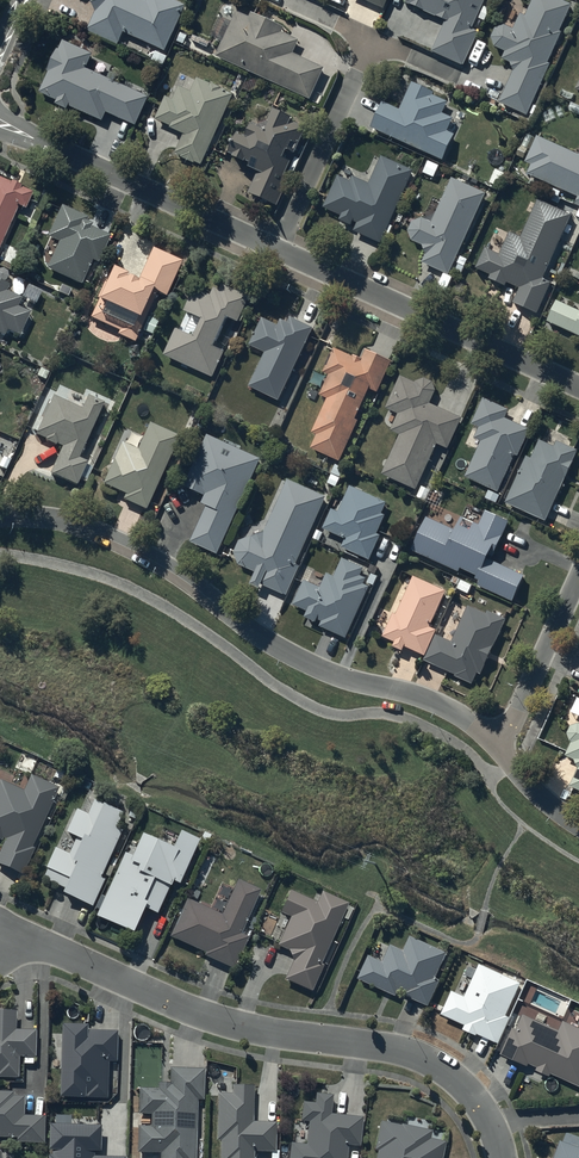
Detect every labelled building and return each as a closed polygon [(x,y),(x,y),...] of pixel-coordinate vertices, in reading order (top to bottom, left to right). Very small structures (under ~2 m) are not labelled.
[(97,15),(89,34),(118,48),(124,35),(166,54),(188,8),(171,0),(151,0),(149,4),(142,0),(91,0),(97,15)] [(384,12),(389,0),(356,0),(384,12)] [(486,0),(407,0),(405,5),(423,14),(423,15),(436,20),(436,19),(445,23),(432,54),(462,68),(477,35),(472,32),(486,0)] [(528,118),(551,68),(549,66),(562,36),(560,35),(573,8),(555,0),(536,0),(527,20),(521,17),(515,33),(506,29),(505,29),(504,29),(503,30),(502,30),(501,30),(500,31),(499,32),(498,32),(498,33),(497,33),(497,34),(496,35),(495,36),(495,37),(494,37),(494,38),(494,39),(494,40),(494,41),(494,42),(494,43),(494,44),(494,45),(494,46),(494,47),(495,48),(495,49),(496,49),(496,50),(496,51),(507,56),(504,63),(512,67),(514,75),(501,106),(528,118)] [(251,17),(237,11),(217,55),(310,98),(324,67),(293,53),(299,39),(283,32),(285,26),(253,12),(251,17)] [(60,53),(57,52),(47,74),(48,74),(39,94),(58,103),(56,107),(67,111),(68,108),(101,123),(105,114),(136,128),(149,100),(108,82),(86,71),(92,57),(64,44),(60,53)] [(203,163),(234,93),(198,77),(192,91),(179,86),(173,99),(166,96),(156,119),(171,125),(171,127),(185,133),(176,152),(183,155),(183,156),(197,162),(198,161),(203,163)] [(443,160),(454,134),(447,131),(453,117),(442,112),(447,101),(433,94),(434,92),(412,82),(399,109),(382,101),(370,127),(443,160)] [(249,196),(276,209),(289,180),(286,179),(308,132),(291,124),(293,120),(275,112),(269,124),(271,125),(267,134),(253,128),(247,141),(239,137),(230,156),(235,158),(234,159),(246,165),(247,164),(251,166),(249,171),(259,175),(249,196)] [(526,165),(533,168),(529,178),(578,199),(578,158),(577,159),(537,141),(526,165)] [(381,245),(413,173),(381,159),(370,186),(353,179),(351,183),(338,177),(324,210),(341,217),(339,222),(352,228),(354,223),(357,225),(354,233),(381,245)] [(486,192),(453,177),(431,222),(423,218),(422,218),(421,218),(420,218),(419,218),(418,219),(417,219),(416,220),(415,220),(415,221),(414,221),(413,222),(412,223),(412,224),(411,225),(410,226),(410,227),(410,228),(410,229),(409,230),(409,231),(409,232),(410,233),(410,234),(410,235),(410,236),(411,237),(411,238),(412,239),(413,240),(422,244),(426,254),(422,261),(448,273),(486,192)] [(19,206),(28,210),(35,194),(21,188),(22,186),(15,182),(14,184),(0,178),(0,251),(19,206)] [(571,218),(538,203),(521,240),(509,235),(499,257),(485,251),(476,271),(491,278),(489,281),(506,289),(508,285),(520,291),(514,304),(537,315),(550,286),(542,282),(571,218)] [(64,208),(49,239),(61,244),(48,271),(83,287),(94,263),(101,266),(114,238),(93,229),(94,226),(88,224),(90,220),(64,208)] [(130,277),(115,270),(92,321),(120,333),(118,338),(135,346),(158,295),(167,299),(183,262),(154,249),(139,283),(129,279),(130,277)] [(7,338),(9,333),(21,339),(33,315),(19,308),(23,300),(8,293),(11,286),(0,280),(0,335),(7,338)] [(199,340),(180,331),(167,358),(215,381),(228,355),(217,350),(231,320),(241,325),(252,301),(226,289),(224,293),(218,290),(213,299),(198,292),(187,313),(207,323),(199,340)] [(557,299),(548,321),(578,335),(578,309),(557,299)] [(279,330),(263,322),(250,348),(266,356),(250,390),(280,404),(316,331),(292,320),(289,326),(283,323),(279,330)] [(396,364),(369,351),(364,362),(357,358),(356,359),(338,351),(327,374),(333,377),(323,397),(331,401),(315,435),(320,438),(314,451),(343,464),(363,423),(359,421),(373,391),(381,395),(396,364)] [(451,451),(464,421),(433,406),(438,392),(437,391),(437,390),(437,389),(437,388),(436,387),(436,386),(435,386),(435,385),(434,385),(434,384),(433,384),(433,383),(432,383),(432,382),(431,382),(430,382),(430,381),(429,381),(428,381),(427,381),(426,381),(425,381),(424,381),(423,381),(422,381),(421,382),(420,382),(419,383),(418,383),(418,385),(402,378),(387,410),(400,416),(393,432),(402,436),(384,476),(418,492),(439,446),(451,451)] [(106,404),(91,397),(84,410),(56,396),(37,434),(48,440),(47,442),(59,447),(60,445),(64,447),(52,473),(79,486),(83,478),(89,480),(95,468),(88,465),(89,463),(80,459),(106,404)] [(485,401),(474,426),(482,429),(477,440),(483,443),(466,479),(500,494),(516,458),(520,460),(533,432),(507,420),(510,412),(485,401)] [(134,469),(117,461),(106,487),(128,496),(126,502),(150,512),(181,438),(153,426),(134,469)] [(263,460),(209,436),(187,488),(208,497),(204,504),(209,507),(193,543),(222,556),(263,460)] [(562,443),(559,450),(545,443),(536,461),(533,459),(511,505),(550,523),(571,479),(572,479),(578,465),(576,464),(578,458),(578,451),(562,443)] [(252,587),(261,591),(263,587),(289,598),(302,568),(298,567),(328,498),(289,481),(265,535),(253,539),(252,539),(250,539),(249,539),(248,540),(247,540),(246,540),(245,541),(244,542),(243,543),(242,544),(241,544),(240,545),(240,546),(239,547),(239,548),(238,549),(238,550),(237,551),(237,552),(237,553),(237,554),(236,555),(236,556),(236,557),(237,558),(237,559),(237,560),(237,562),(238,563),(238,564),(238,565),(239,565),(240,566),(240,567),(257,575),(252,587)] [(348,541),(344,549),(372,562),(383,537),(379,536),(388,517),(384,515),(389,504),(353,488),(341,514),(334,511),(325,530),(348,541)] [(517,605),(528,579),(494,564),(512,524),(489,514),(483,528),(464,519),(458,532),(431,520),(416,553),(464,575),(465,571),(482,578),(480,582),(484,584),(482,589),(517,605)] [(307,620),(318,624),(320,621),(324,623),(322,629),(349,641),(370,588),(365,586),(368,581),(362,578),(366,570),(344,561),(337,579),(328,576),(322,589),(305,582),(295,608),(310,614),(307,620)] [(395,649),(404,653),(406,647),(427,657),(439,632),(432,629),(448,594),(415,578),(398,616),(395,614),(384,638),(397,644),(395,649)] [(457,678),(475,686),(480,675),(483,676),(509,621),(490,612),(488,615),(471,607),(454,643),(439,636),(427,662),(458,676),(457,678)] [(578,794),(578,728),(577,728),(576,728),(575,728),(574,729),(573,729),(572,730),(571,731),(570,732),(569,733),(569,734),(569,735),(568,736),(568,737),(568,738),(568,739),(568,740),(569,740),(569,741),(569,742),(570,743),(570,744),(571,744),(571,745),(572,745),(572,746),(566,759),(576,765),(578,772),(571,790),(578,794)] [(31,774),(24,791),(0,780),(0,839),(3,840),(4,838),(6,839),(0,852),(0,864),(22,874),(34,848),(32,847),(59,787),(31,774)] [(64,889),(62,892),(92,907),(106,880),(101,878),(124,832),(116,829),(124,814),(109,806),(111,801),(98,794),(95,801),(86,797),(80,810),(78,809),(66,832),(77,837),(69,852),(57,846),(46,868),(48,868),(43,878),(64,889)] [(181,884),(200,840),(181,831),(174,846),(142,832),(132,855),(125,852),(97,916),(135,932),(145,908),(158,914),(171,886),(172,886),(174,881),(181,884)] [(261,890),(238,880),(222,914),(188,897),(170,936),(206,952),(204,955),(234,968),(249,937),(240,933),(261,890)] [(318,905),(291,894),(283,912),(292,916),(279,945),(290,950),(294,961),(285,979),(312,991),(323,966),(320,964),(347,904),(323,894),(318,905)] [(383,961),(369,955),(358,979),(397,995),(399,990),(404,992),(404,994),(428,1005),(440,979),(435,977),(447,952),(410,936),(404,950),(391,945),(383,961)] [(465,996),(451,990),(441,1014),(464,1025),(462,1028),(477,1035),(477,1034),(498,1043),(510,1017),(506,1015),(521,982),(480,964),(465,996)] [(34,1056),(36,1056),(36,1030),(16,1030),(16,1010),(0,1010),(0,1077),(19,1077),(19,1057),(24,1057),(24,1064),(34,1064),(34,1056)] [(563,1020),(558,1031),(522,1014),(516,1029),(513,1027),(501,1053),(528,1066),(529,1063),(537,1067),(536,1070),(550,1076),(551,1072),(578,1085),(578,1028),(563,1020)] [(87,1024),(61,1023),(60,1097),(108,1098),(108,1061),(117,1062),(118,1030),(87,1030),(87,1024)] [(140,1088),(139,1114),(152,1114),(151,1126),(139,1126),(138,1152),(161,1153),(160,1157),(196,1157),(198,1099),(204,1099),(205,1069),(172,1068),(172,1083),(159,1082),(158,1088),(140,1088)] [(278,1120),(255,1120),(255,1084),(233,1084),(233,1094),(218,1094),(218,1140),(221,1140),(221,1157),(256,1157),(256,1153),(278,1153),(278,1120)] [(17,1137),(17,1142),(44,1143),(45,1116),(24,1115),(25,1096),(13,1095),(13,1092),(0,1091),(0,1137),(17,1137)] [(317,1095),(316,1104),(304,1103),(303,1121),(308,1121),(306,1142),(288,1140),(287,1157),(348,1157),(349,1146),(361,1147),(364,1116),(331,1113),(333,1097),(317,1095)] [(381,1120),(374,1150),(377,1151),(376,1157),(443,1157),(446,1142),(441,1141),(442,1133),(429,1130),(431,1121),(406,1116),(404,1125),(381,1120)] [(125,1157),(94,1156),(95,1151),(100,1151),(101,1125),(50,1124),(50,1150),(53,1150),(53,1154),(49,1154),(49,1157),(125,1157)] [(561,1140),(554,1157),(578,1157),(578,1146),(561,1140)]
